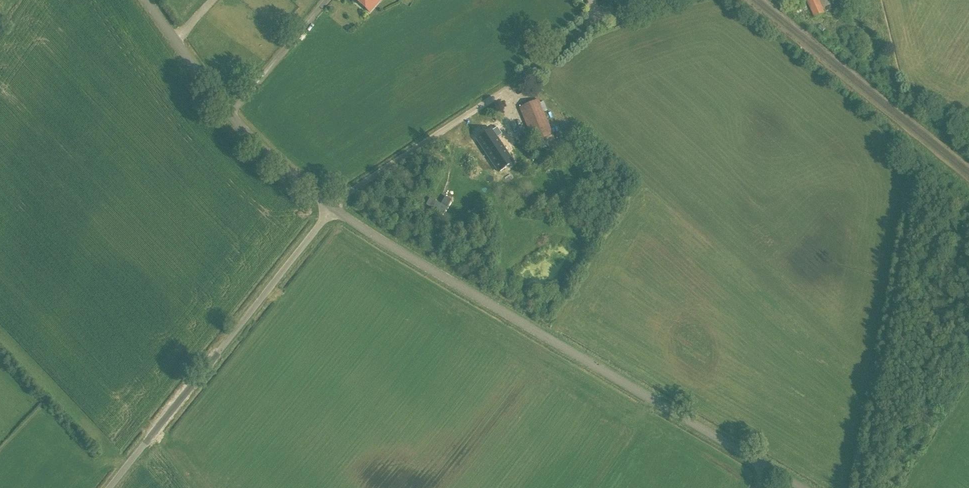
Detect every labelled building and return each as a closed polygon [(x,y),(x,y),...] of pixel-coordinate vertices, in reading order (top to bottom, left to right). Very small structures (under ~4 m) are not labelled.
[(380,0),(355,0),(369,12),(380,0)] [(825,13),(819,0),(808,0),(807,0),(814,18),(825,13)] [(519,107),(536,151),(556,143),(553,135),(543,111),(540,102),(539,99),(519,107)] [(488,122),(473,132),(483,147),(498,138),(488,122)] [(498,138),(483,147),(496,166),(511,156),(498,138)] [(430,198),(426,204),(443,214),(451,200),(445,197),(441,204),(430,198)]
